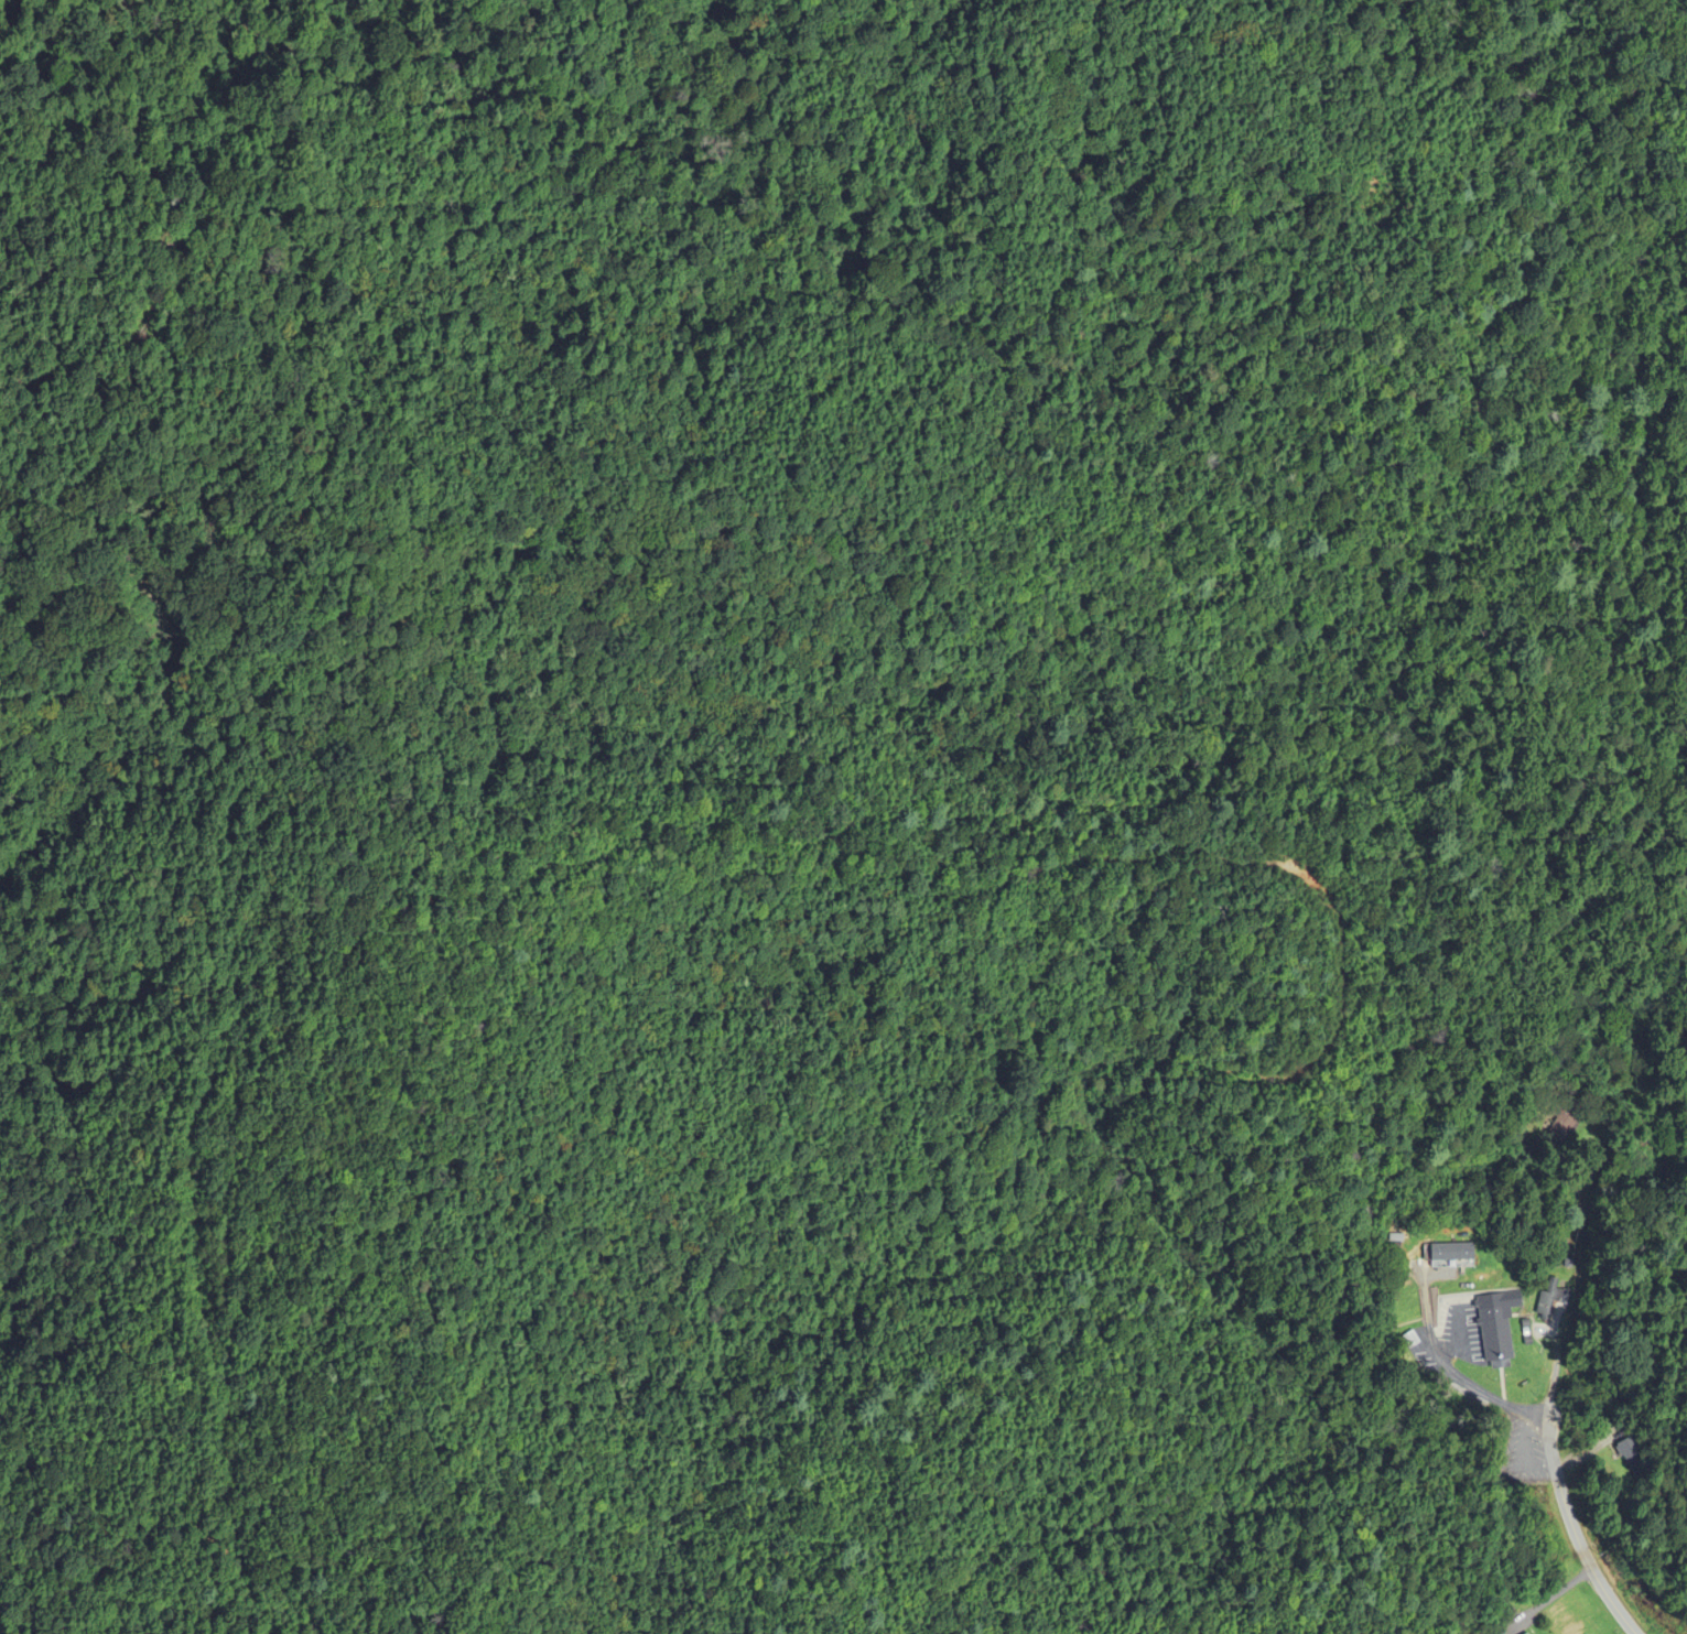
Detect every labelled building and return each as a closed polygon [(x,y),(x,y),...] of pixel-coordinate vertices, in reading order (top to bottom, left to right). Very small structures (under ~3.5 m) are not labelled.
[(1559,1118),(1548,1138),(1565,1147),(1585,1111),(1561,1098),(1552,1115),(1559,1118)] [(1431,1246),(1431,1269),(1477,1269),(1477,1246),(1431,1246)] [(1482,1309),(1486,1364),(1515,1362),(1511,1307),(1482,1309)] [(1616,1445),(1634,1477),(1651,1468),(1634,1436),(1616,1445)]
